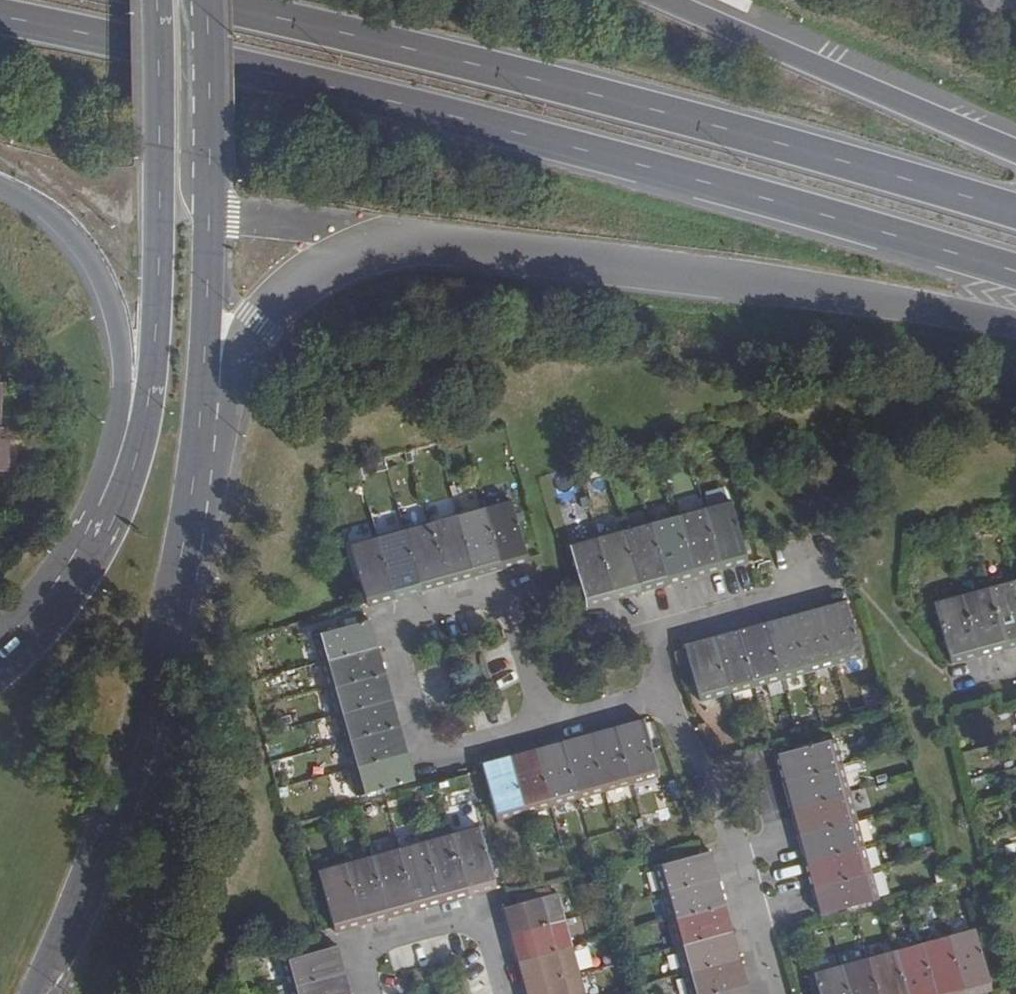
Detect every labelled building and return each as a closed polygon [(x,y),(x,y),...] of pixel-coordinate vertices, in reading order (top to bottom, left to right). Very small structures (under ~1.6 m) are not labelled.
[(6,470),(9,426),(0,426),(0,470),(6,470)] [(484,507),(502,571),(529,563),(511,499),(484,507)] [(704,509),(721,571),(748,563),(731,502),(704,509)] [(458,515),(475,578),(502,571),(484,507),(458,515)] [(678,516),(695,578),(721,571),(704,509),(678,516)] [(431,522),(448,585),(475,578),(458,515),(431,522)] [(678,516),(651,523),(668,585),(695,578),(678,516)] [(404,530),(422,592),(448,585),(431,522),(404,530)] [(651,523),(624,531),(641,592),(668,585),(651,523)] [(377,537),(395,600),(422,592),(404,530),(377,537)] [(624,531),(597,538),(613,599),(641,592),(624,531)] [(368,607),(395,600),(377,537),(350,544),(368,607)] [(597,538),(572,545),(588,607),(613,599),(597,538)] [(989,588),(1006,651),(1015,649),(1015,581),(1015,580),(989,588)] [(989,588),(962,595),(979,659),(1006,651),(989,588)] [(962,595),(935,603),(951,666),(979,659),(962,595)] [(834,666),(861,658),(845,600),(817,608),(834,666)] [(817,608),(793,615),(809,673),(834,666),(817,608)] [(793,615),(766,622),(782,680),(809,673),(793,615)] [(319,663),(378,647),(371,620),(311,636),(319,663)] [(766,622),(740,629),(755,687),(782,680),(766,622)] [(740,629),(713,636),(730,695),(755,687),(740,629)] [(730,695),(713,636),(686,644),(701,702),(730,695)] [(326,690),(386,673),(378,647),(319,663),(326,690)] [(334,717),(393,700),(386,673),(326,690),(334,717)] [(342,743),(401,727),(393,700),(334,717),(342,743)] [(632,784),(659,777),(643,718),(616,725),(632,784)] [(589,733),(605,792),(632,784),(616,725),(589,733)] [(349,770),(408,754),(401,727),(342,743),(349,770)] [(563,740),(579,799),(605,792),(589,733),(563,740)] [(783,782),(841,766),(834,738),(776,755),(783,782)] [(536,748),(552,807),(579,799),(563,740),(536,748)] [(526,814),(552,807),(536,748),(509,755),(526,814)] [(416,781),(408,754),(349,770),(356,797),(416,781)] [(482,762),(498,821),(526,814),(509,755),(482,762)] [(790,808),(848,792),(841,766),(783,782),(790,808)] [(798,835),(855,819),(848,792),(790,808),(798,835)] [(805,862),(863,846),(855,819),(798,835),(805,862)] [(452,834),(469,897),(496,889),(479,827),(452,834)] [(425,842),(443,904),(469,897),(452,834),(425,842)] [(398,849),(416,911),(443,904),(425,842),(398,849)] [(812,888),(870,873),(863,846),(805,862),(812,888)] [(372,856),(389,919),(416,911),(398,849),(372,856)] [(659,894),(719,878),(711,851),(652,867),(659,894)] [(362,926),(389,919),(372,856),(345,863),(362,926)] [(335,933),(362,926),(345,863),(318,871),(335,933)] [(877,900),(870,873),(812,888),(820,916),(877,900)] [(726,905),(719,878),(659,894),(667,921),(726,905)] [(509,935),(565,920),(559,893),(502,909),(509,935)] [(734,931),(726,905),(667,921),(674,948),(734,931)] [(516,962),(573,947),(565,920),(509,935),(516,962)] [(964,993),(983,993),(993,992),(975,928),(948,935),(964,993)] [(741,958),(734,931),(674,948),(681,975),(741,958)] [(935,993),(964,993),(948,935),(921,943),(935,993)] [(907,993),(935,993),(921,943),(894,950),(907,993)] [(288,988),(346,972),(338,945),(280,961),(288,988)] [(580,974),(573,947),(516,962),(524,989),(580,974)] [(878,993),(907,993),(894,950),(868,958),(878,993)] [(741,958),(681,975),(686,993),(715,993),(748,985),(741,958)] [(868,958),(841,965),(849,993),(878,993),(868,958)] [(841,965),(814,972),(820,993),(849,993),(841,965)] [(346,972),(288,988),(289,993),(352,993),(346,972)] [(580,974),(524,989),(525,993),(586,993),(580,974)] [(748,985),(715,993),(751,993),(748,985)]
